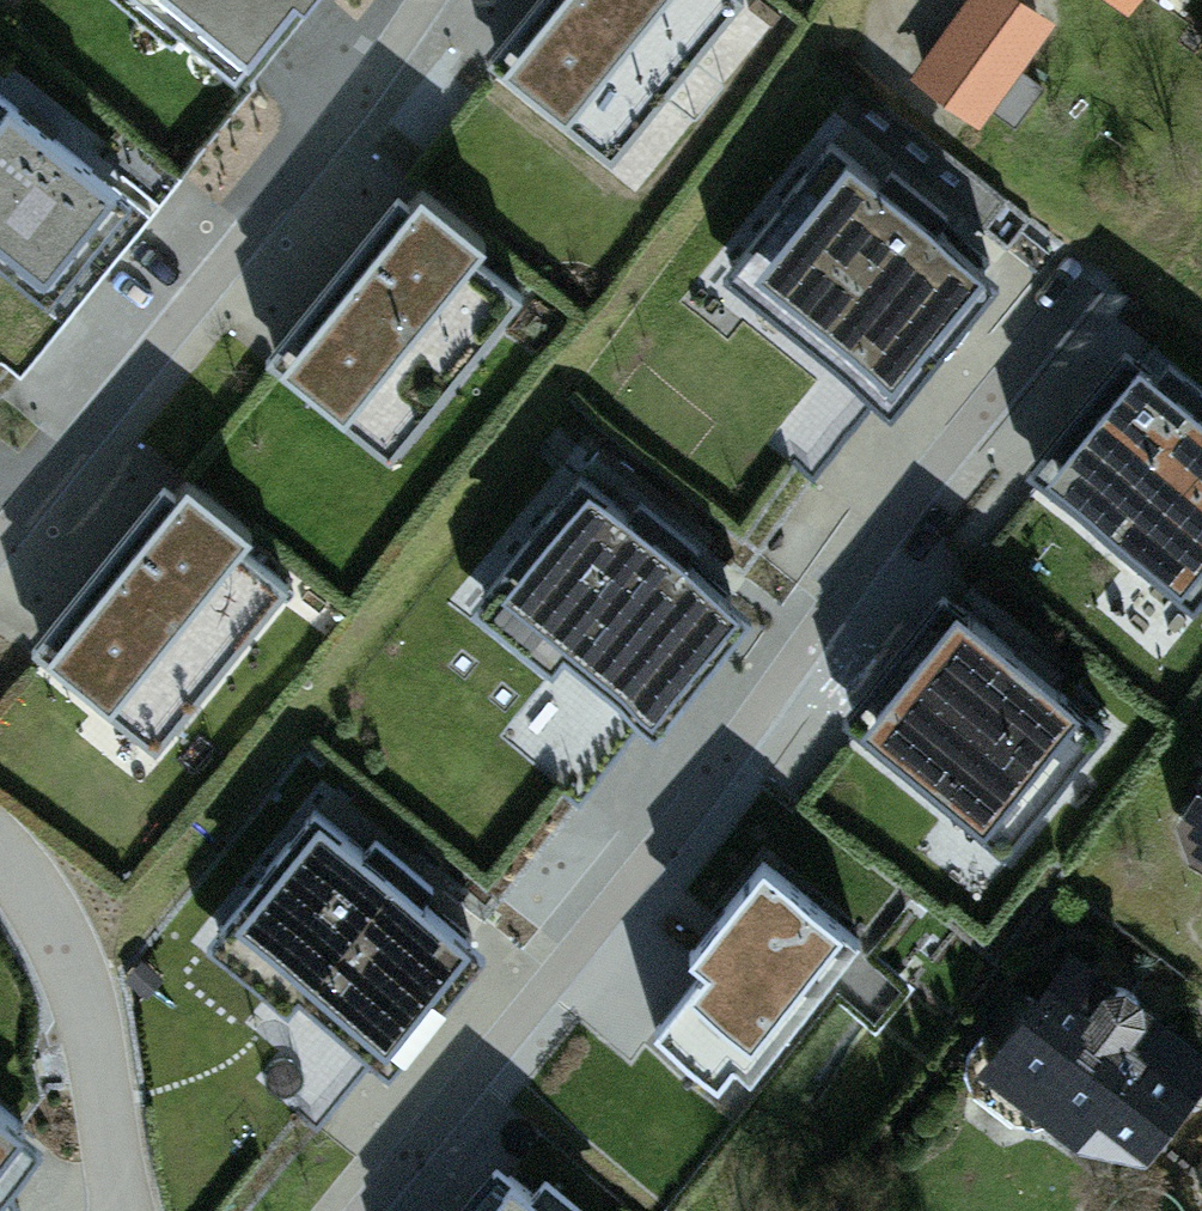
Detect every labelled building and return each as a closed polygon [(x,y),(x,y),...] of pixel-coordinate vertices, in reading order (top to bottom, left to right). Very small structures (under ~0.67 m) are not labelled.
[(234,73),(293,0),(145,0),(234,73)] [(498,57),(607,147),(728,0),(546,0),(498,57)] [(899,56),(985,118),(1042,40),(986,0),(940,0),(899,56)] [(112,177),(0,82),(0,245),(32,272),(112,177)] [(730,265),(886,388),(993,254),(837,130),(730,265)] [(418,185),(277,355),(386,444),(515,288),(468,249),(480,235),(418,185)] [(1044,474),(1177,581),(1201,550),(1201,408),(1138,357),(1044,474)] [(578,467),(470,601),(546,662),(560,644),(653,718),(746,603),(578,467)] [(183,472),(42,642),(150,732),(280,575),(233,536),(244,523),(183,472)] [(951,601),(856,718),(990,825),(1084,708),(951,601)] [(1182,800),(1190,868),(1201,874),(1201,770),(1182,800)] [(317,801),(209,935),(285,996),(299,978),(392,1052),(486,937),(317,801)] [(855,937),(759,859),(685,949),(703,963),(650,1028),(714,1079),(730,1060),(745,1072),(855,937)] [(1065,947),(966,1063),(1106,1182),(1201,1070),(1201,1063),(1065,947)] [(41,1130),(0,1097),(0,1181),(41,1130)] [(480,1210),(557,1210),(511,1173),(480,1210)]
